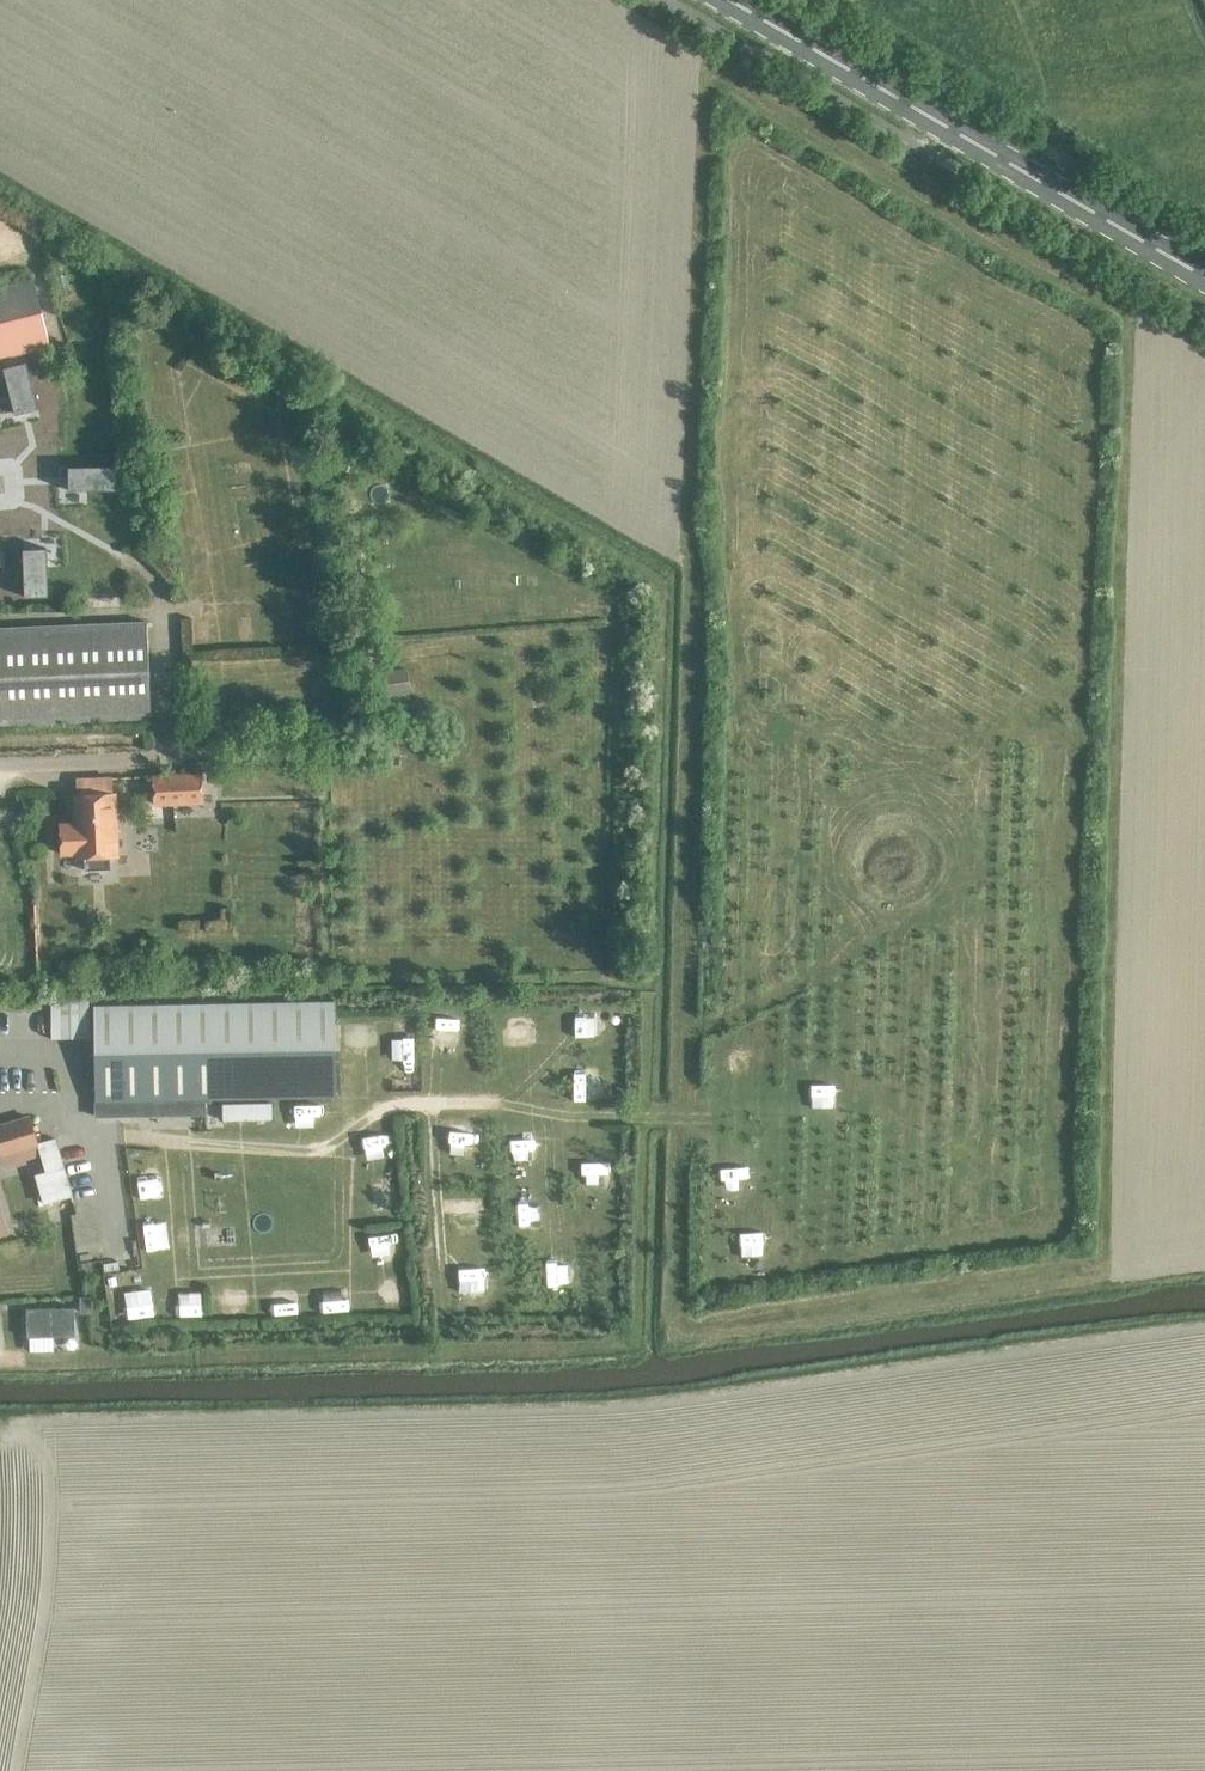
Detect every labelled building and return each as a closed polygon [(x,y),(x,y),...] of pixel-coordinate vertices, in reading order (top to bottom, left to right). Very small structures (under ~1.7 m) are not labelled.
[(50,342),(33,278),(0,286),(0,356),(50,342)] [(151,717),(147,621),(0,628),(0,724),(151,717)] [(405,666),(380,669),(383,693),(408,690),(405,666)] [(203,802),(201,773),(154,775),(155,804),(203,802)] [(111,777),(99,778),(73,779),(75,823),(61,823),(62,854),(77,853),(77,857),(85,856),(85,870),(111,869),(110,855),(118,855),(116,793),(112,793),(111,777)] [(95,1101),(336,1096),(335,1001),(94,1005),(95,1101)] [(29,1117),(0,1125),(0,1155),(37,1145),(29,1117)] [(74,1335),(73,1307),(26,1308),(26,1337),(74,1335)]
